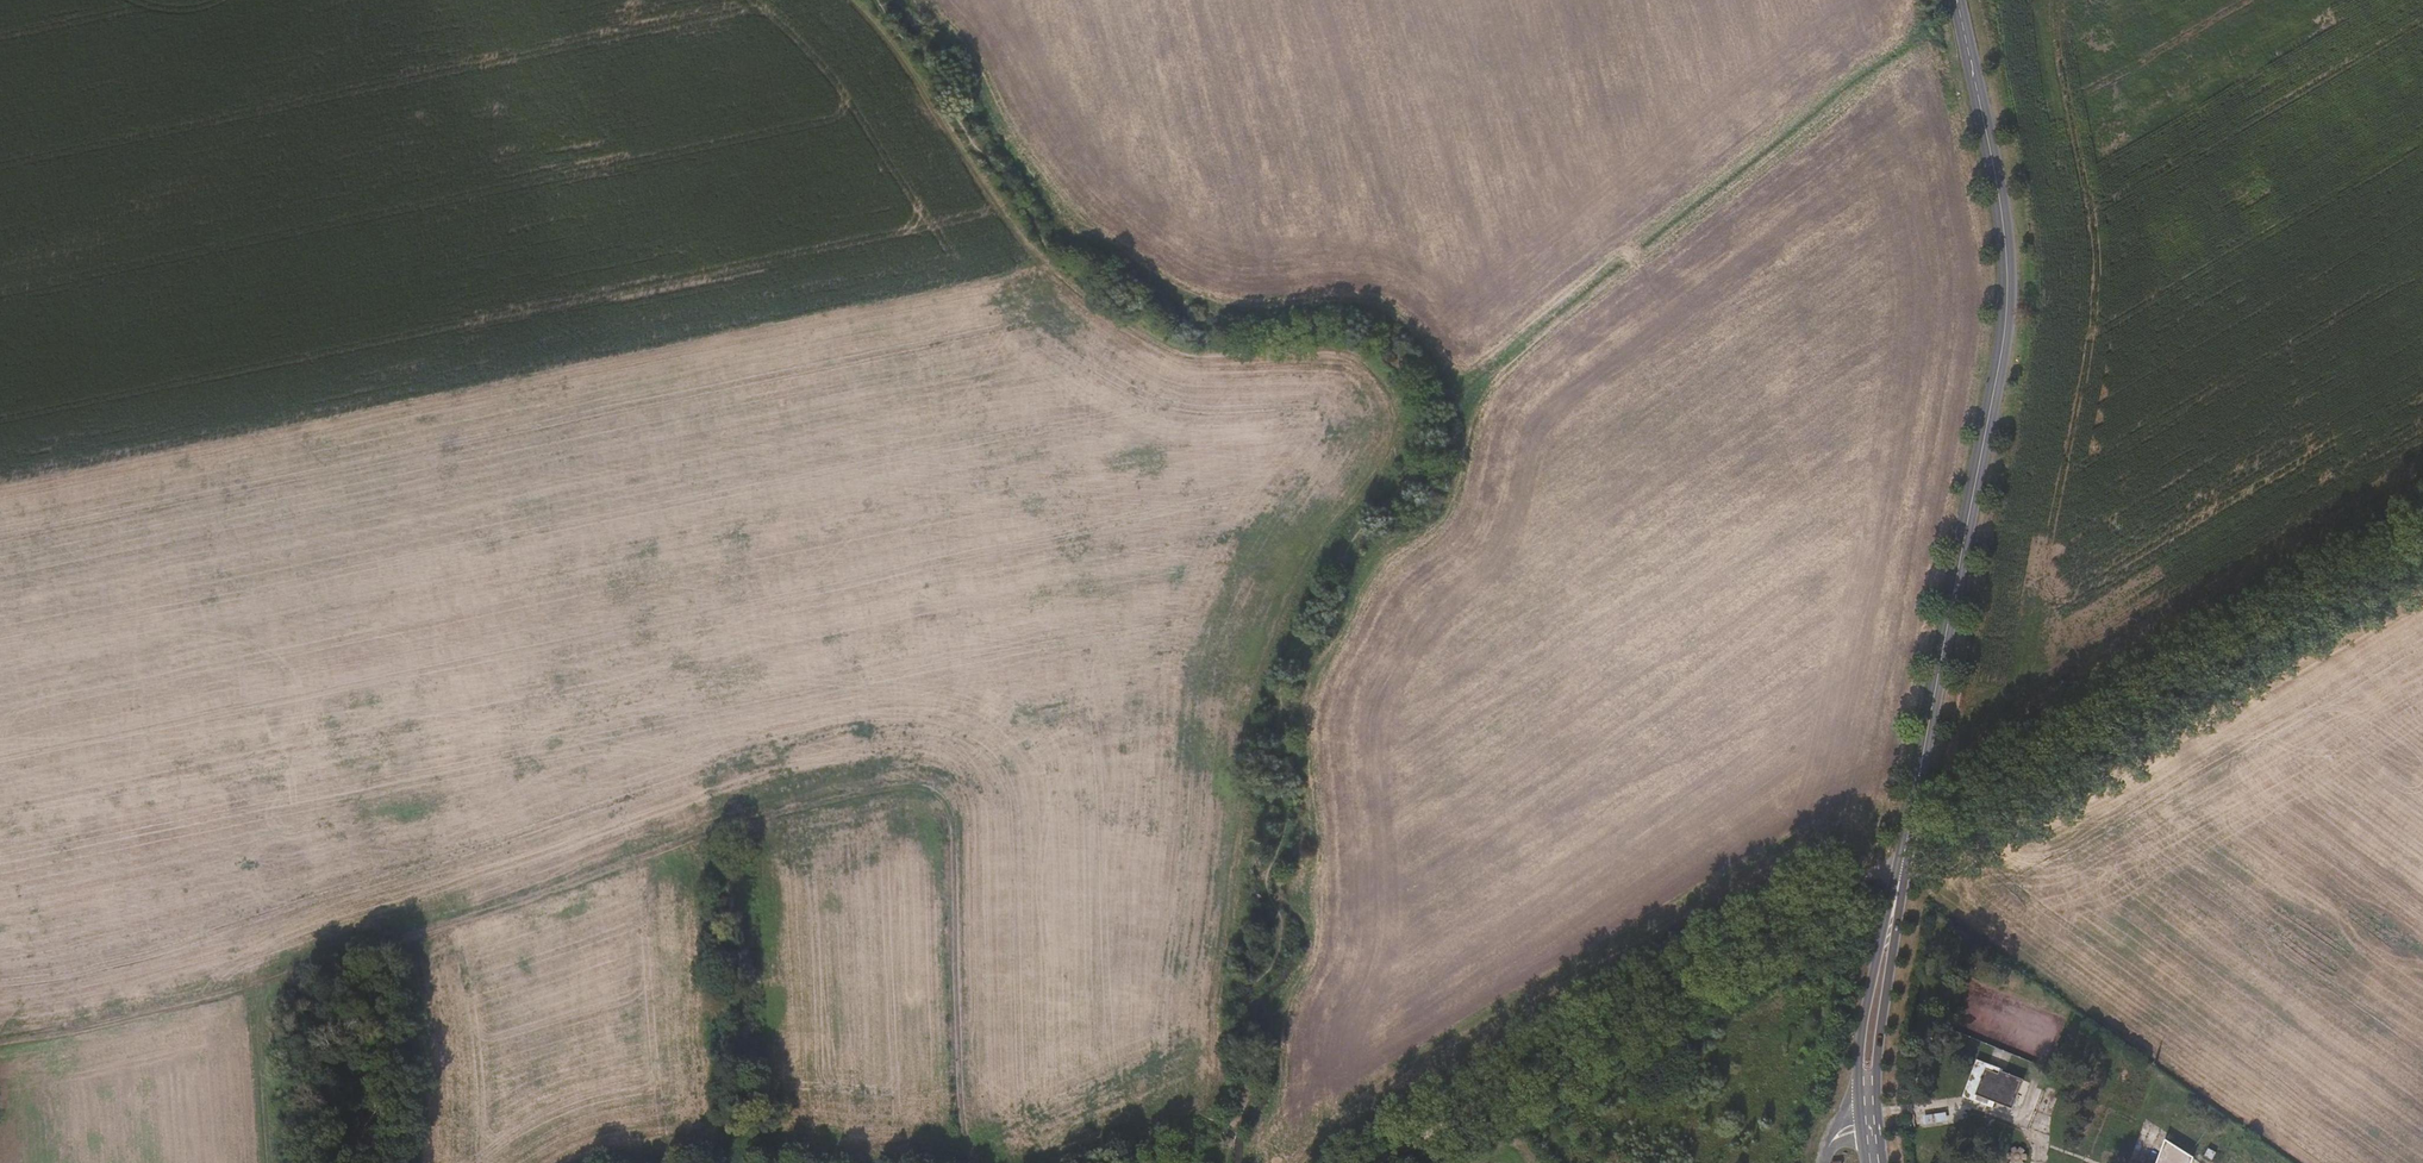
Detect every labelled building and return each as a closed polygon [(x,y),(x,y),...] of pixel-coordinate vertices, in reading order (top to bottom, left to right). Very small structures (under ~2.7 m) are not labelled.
[(2013,1115),(2025,1085),(2000,1074),(1998,1079),(1986,1074),(1975,1099),(2013,1115)] [(2167,1143),(2160,1162),(2195,1162),(2167,1143)]
